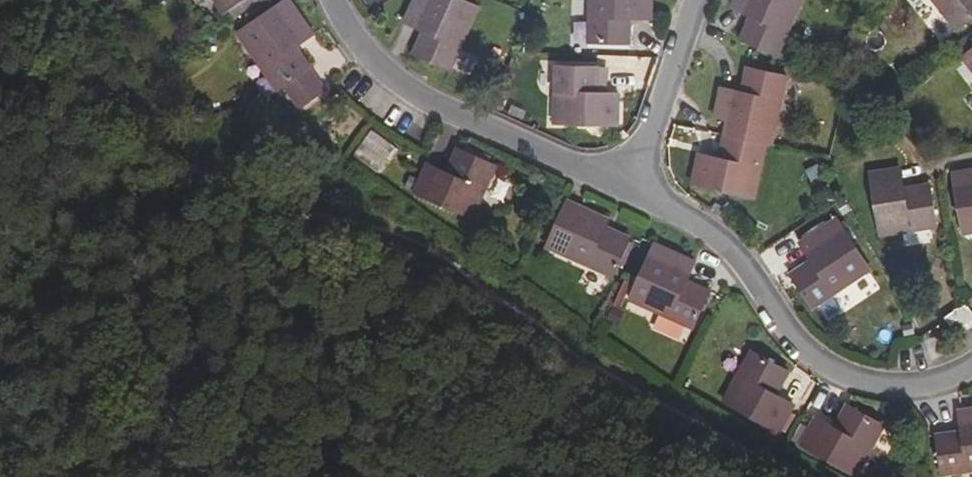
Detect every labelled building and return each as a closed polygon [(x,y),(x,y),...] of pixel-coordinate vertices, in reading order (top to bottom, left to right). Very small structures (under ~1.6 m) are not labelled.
[(214,10),(230,0),(208,0),(214,10)] [(471,13),(444,0),(414,0),(402,23),(423,32),(421,36),(414,41),(406,55),(445,71),(471,13)] [(584,42),(625,44),(624,33),(620,33),(620,22),(646,22),(646,0),(586,0),(584,42)] [(729,7),(754,20),(749,32),(743,30),(740,41),(773,56),(799,0),(731,0),(729,7)] [(955,34),(971,22),(971,0),(930,0),(955,34)] [(231,35),(267,91),(301,71),(283,49),(302,36),(281,1),(231,35)] [(961,62),(971,78),(971,55),(961,62)] [(591,74),(550,73),(547,127),(610,129),(610,100),(586,101),(587,91),(592,92),(591,74)] [(723,124),(720,138),(759,147),(767,149),(783,84),(746,74),(742,92),(746,92),(744,101),(720,94),(712,120),(723,124)] [(354,155),(382,173),(399,146),(371,128),(354,155)] [(745,201),(759,147),(720,138),(713,164),(692,160),(684,186),(745,201)] [(472,222),(497,171),(463,154),(453,178),(433,168),(419,192),(472,222)] [(932,232),(927,190),(915,190),(916,196),(899,199),(896,176),(867,179),(875,238),(932,232)] [(497,178),(491,198),(507,202),(512,182),(497,178)] [(953,181),(962,238),(971,237),(971,178),(953,181)] [(597,226),(559,207),(539,248),(601,280),(620,240),(608,236),(602,243),(593,238),(597,226)] [(796,269),(782,278),(804,310),(862,273),(830,227),(796,249),(810,272),(802,276),(796,269)] [(673,290),(683,265),(648,248),(624,301),(683,331),(699,296),(687,291),(684,295),(673,290)] [(947,320),(957,335),(971,325),(971,321),(963,308),(947,320)] [(749,417),(783,436),(797,409),(774,396),(776,391),(783,392),(790,377),(757,357),(728,405),(749,417)] [(803,447),(858,476),(859,476),(888,433),(850,410),(840,424),(846,428),(841,435),(820,423),(803,447)] [(932,445),(935,476),(971,476),(971,418),(954,420),(955,442),(932,445)]
